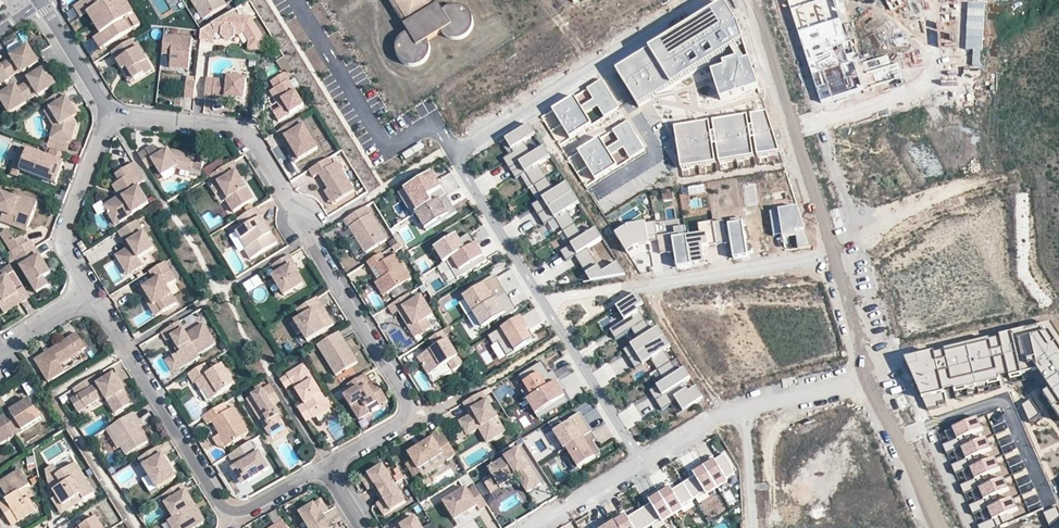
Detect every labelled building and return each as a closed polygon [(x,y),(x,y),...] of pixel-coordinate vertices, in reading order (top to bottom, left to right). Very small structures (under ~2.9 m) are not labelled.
[(79,6),(86,18),(93,13),(97,11),(108,30),(105,32),(98,37),(105,47),(140,26),(136,18),(129,23),(127,19),(134,15),(125,0),(90,0),(79,6)] [(204,19),(227,5),(224,0),(192,0),(204,19)] [(408,32),(407,33),(405,34),(403,36),(401,38),(399,41),(397,45),(397,49),(398,53),(399,56),(401,59),(404,62),(407,64),(410,65),(414,65),(417,65),(420,64),(423,63),(425,61),(427,59),(429,57),(430,54),(431,51),(431,47),(431,43),(429,40),(428,38),(427,37),(439,29),(440,31),(441,33),(443,35),(446,38),(449,39),(451,40),(452,40),(454,40),(456,40),(459,40),(462,39),(465,37),(467,35),(469,33),(471,30),(472,25),(472,22),(471,19),(470,15),(467,12),(465,10),(463,8),(461,7),(458,6),(455,6),(453,6),(451,6),(448,7),(446,8),(444,9),(443,10),(437,0),(388,0),(408,32)] [(821,104),(862,90),(853,63),(849,65),(846,58),(853,56),(850,45),(847,46),(832,0),(828,0),(787,0),(821,104)] [(83,20),(86,18),(79,6),(76,8),(83,20)] [(720,102),(759,91),(739,30),(725,7),(617,73),(639,109),(732,52),(738,62),(723,66),(724,70),(712,74),(720,102)] [(105,32),(108,30),(97,11),(93,13),(105,32)] [(230,41),(235,39),(236,34),(241,34),(245,35),(250,42),(249,50),(262,51),(264,37),(251,16),(236,16),(233,11),(201,31),(200,40),(214,42),(215,33),(221,34),(221,37),(225,41),(230,41)] [(102,49),(105,47),(98,37),(95,39),(102,49)] [(192,40),(164,37),(162,55),(170,56),(169,68),(189,70),(192,40)] [(136,49),(130,41),(114,51),(120,60),(118,61),(124,70),(128,68),(135,79),(152,69),(138,48),(136,49)] [(1,87),(0,85),(4,83),(5,85),(7,84),(9,79),(7,77),(14,73),(15,75),(21,75),(24,73),(23,72),(26,69),(28,71),(31,69),(28,63),(34,59),(26,48),(20,52),(10,58),(11,60),(0,67),(0,88),(1,87)] [(10,58),(20,52),(18,50),(9,56),(10,58)] [(38,65),(34,59),(28,63),(31,69),(38,65)] [(131,82),(135,79),(128,68),(124,70),(131,82)] [(42,72),(36,76),(40,82),(46,78),(42,72)] [(305,105),(285,73),(271,82),(276,89),(279,88),(286,99),(283,100),(278,103),(282,109),(275,114),(279,122),(305,105)] [(6,103),(1,106),(8,116),(14,112),(23,107),(23,105),(35,97),(36,99),(45,93),(52,89),(46,78),(40,82),(36,76),(32,78),(34,80),(29,82),(28,80),(26,82),(23,87),(24,89),(18,93),(17,92),(11,90),(9,92),(11,94),(7,97),(5,94),(2,96),(6,103)] [(204,100),(227,102),(227,98),(233,99),(232,99),(245,100),(247,81),(228,78),(227,82),(207,80),(204,100)] [(184,98),(193,99),(195,83),(186,82),(184,98)] [(602,82),(588,91),(606,119),(620,110),(602,82)] [(276,89),(283,100),(286,99),(279,88),(276,89)] [(70,104),(63,91),(43,103),(46,108),(48,107),(50,110),(47,111),(52,118),(55,118),(59,126),(56,141),(70,145),(76,124),(73,119),(78,116),(72,107),(68,109),(66,106),(70,104)] [(45,93),(36,99),(37,101),(46,96),(45,93)] [(553,112),(571,140),(592,127),(575,99),(553,112)] [(271,108),(275,114),(282,109),(278,103),(271,108)] [(23,107),(14,112),(15,115),(25,109),(23,107)] [(49,139),(56,141),(59,126),(55,118),(52,118),(47,111),(44,113),(53,127),(49,139)] [(779,152),(766,114),(730,120),(671,130),(677,169),(779,152)] [(318,148),(299,118),(276,133),(281,140),(285,137),(293,151),(290,154),(295,162),(318,148)] [(532,153),(524,140),(536,132),(530,122),(506,137),(515,150),(516,153),(511,155),(510,153),(504,156),(511,166),(532,153)] [(645,152),(628,124),(614,132),(631,161),(645,152)] [(618,169),(601,140),(579,154),(596,182),(618,169)] [(154,144),(139,153),(147,167),(155,163),(163,175),(176,167),(180,164),(192,167),(195,155),(195,154),(173,149),(170,151),(168,149),(165,150),(160,154),(158,151),(154,144)] [(532,153),(511,166),(517,176),(522,173),(521,170),(525,167),(527,170),(535,183),(547,175),(539,162),(551,155),(544,145),(532,153)] [(19,178),(21,172),(29,151),(23,149),(13,176),(19,178)] [(56,185),(67,155),(53,150),(50,159),(29,151),(21,172),(56,185)] [(195,155),(192,167),(201,169),(204,157),(195,155)] [(334,165),(330,158),(310,170),(314,177),(320,174),(337,202),(356,190),(338,163),(334,165)] [(240,171),(234,162),(210,176),(216,186),(219,184),(228,199),(226,200),(234,212),(254,199),(247,187),(244,189),(242,185),(244,183),(237,172),(240,171)] [(121,182),(117,184),(123,195),(119,197),(103,207),(110,218),(117,219),(119,223),(149,204),(137,186),(145,181),(134,163),(127,168),(131,176),(121,182)] [(117,175),(121,182),(131,176),(127,168),(117,175)] [(417,209),(444,193),(439,186),(438,187),(435,182),(436,181),(429,171),(405,185),(415,201),(413,202),(417,209)] [(556,188),(547,175),(535,183),(543,196),(544,199),(540,202),(538,199),(532,203),(538,213),(574,191),(567,181),(556,188)] [(113,186),(119,197),(123,195),(117,184),(113,186)] [(334,204),(337,202),(329,190),(326,191),(334,204)] [(574,191),(538,213),(545,223),(550,219),(549,216),(554,213),(555,216),(563,229),(576,221),(568,208),(580,201),(574,191)] [(448,200),(444,193),(417,209),(413,212),(418,220),(423,217),(429,226),(454,211),(450,203),(447,205),(445,202),(448,200)] [(23,202),(17,200),(4,195),(0,204),(0,213),(4,214),(17,219),(15,224),(28,229),(37,205),(37,203),(24,198),(23,202)] [(254,209),(252,205),(246,208),(249,213),(254,209)] [(798,247),(810,245),(797,206),(769,211),(773,234),(782,233),(782,231),(795,229),(798,247)] [(267,225),(256,208),(254,209),(249,213),(238,220),(243,229),(237,233),(247,249),(245,250),(251,260),(278,243),(272,233),(269,235),(265,227),(267,225)] [(386,242),(365,208),(344,221),(364,255),(386,242)] [(525,230),(539,223),(532,211),(519,219),(525,230)] [(27,232),(28,229),(15,224),(17,219),(4,214),(1,223),(27,232)] [(722,219),(712,220),(715,243),(725,241),(724,235),(729,234),(730,241),(732,257),(746,254),(740,216),(729,217),(730,223),(723,224),(722,219)] [(423,217),(418,220),(424,229),(429,226),(423,217)] [(712,220),(697,222),(699,234),(685,236),(690,264),(704,261),(702,245),(715,243),(712,220)] [(155,249),(137,221),(119,232),(127,244),(129,243),(131,247),(129,248),(121,253),(133,273),(144,266),(139,258),(155,249)] [(584,234),(576,221),(563,229),(571,242),(573,245),(568,248),(566,245),(561,249),(567,259),(575,254),(588,246),(603,237),(596,227),(584,234)] [(656,235),(654,221),(627,225),(614,233),(626,251),(635,246),(634,243),(657,239),(656,235)] [(673,232),(656,235),(657,239),(659,252),(669,251),(668,244),(672,243),(673,250),(676,266),(690,264),(685,236),(683,225),(672,226),(673,232)] [(1,236),(12,253),(27,245),(22,238),(16,242),(9,231),(1,236)] [(237,233),(230,236),(240,253),(245,250),(247,249),(237,233)] [(457,237),(438,249),(447,264),(477,246),(470,235),(464,239),(464,240),(461,243),(457,237)] [(83,241),(77,244),(83,253),(88,250),(83,241)] [(12,253),(17,261),(36,249),(31,242),(27,245),(12,253)] [(411,248),(415,259),(429,253),(425,242),(411,248)] [(477,246),(447,264),(458,280),(487,263),(477,246)] [(588,246),(575,254),(591,279),(626,273),(618,261),(604,270),(588,246)] [(40,257),(36,249),(17,261),(38,294),(49,287),(44,279),(51,275),(43,261),(40,262),(38,259),(40,257)] [(438,249),(435,250),(445,265),(447,264),(438,249)] [(129,276),(133,273),(121,253),(116,256),(129,276)] [(411,281),(395,256),(386,262),(381,255),(367,264),(371,272),(376,269),(383,280),(378,283),(387,296),(411,281)] [(297,274),(292,266),(295,265),(290,256),(272,267),(277,275),(273,278),(284,297),(304,285),(297,274)] [(178,281),(166,263),(150,273),(156,282),(144,289),(155,307),(158,305),(163,313),(177,304),(167,287),(178,281)] [(12,268),(2,274),(5,280),(16,274),(12,268)] [(32,299),(16,274),(5,280),(2,274),(0,275),(0,306),(6,316),(16,309),(14,305),(20,302),(22,305),(32,299)] [(475,311),(506,292),(495,275),(483,283),(484,284),(477,288),(476,287),(465,294),(475,311)] [(387,296),(378,283),(375,285),(383,298),(387,296)] [(156,317),(163,313),(158,305),(155,307),(144,289),(141,291),(156,317)] [(631,327),(645,318),(637,305),(644,301),(637,291),(616,305),(624,318),(626,320),(620,324),(618,321),(609,327),(615,337),(631,327)] [(506,292),(475,311),(485,327),(506,314),(507,316),(517,310),(506,292)] [(473,313),(475,311),(465,294),(462,295),(473,313)] [(433,318),(422,299),(414,303),(409,295),(388,308),(388,309),(393,317),(399,314),(401,312),(407,321),(409,320),(411,325),(407,327),(415,340),(431,331),(426,322),(433,318)] [(322,307),(317,299),(297,311),(302,319),(291,325),(297,336),(302,333),(307,342),(334,326),(325,312),(323,313),(320,308),(322,307)] [(485,327),(475,311),(473,313),(483,328),(485,327)] [(411,325),(409,320),(407,321),(401,312),(399,314),(407,327),(411,325)] [(529,328),(521,315),(488,335),(493,343),(498,341),(507,355),(535,338),(532,333),(531,333),(528,329),(529,328)] [(623,347),(629,357),(665,334),(659,325),(652,329),(645,318),(631,327),(638,338),(640,341),(633,345),(631,342),(623,347)] [(166,343),(170,341),(172,339),(181,354),(179,355),(173,359),(180,371),(200,359),(197,354),(215,344),(203,324),(186,334),(178,322),(160,333),(166,343)] [(905,361),(927,411),(939,408),(936,396),(952,392),(1037,372),(1050,391),(1043,396),(1051,407),(1058,402),(1058,404),(1058,336),(1052,325),(994,339),(939,352),(905,361)] [(463,367),(442,333),(429,341),(434,349),(436,351),(432,354),(431,352),(417,360),(428,377),(448,365),(453,373),(463,367)] [(78,334),(35,360),(48,382),(65,371),(61,364),(79,354),(87,349),(78,334)] [(351,352),(339,334),(317,347),(336,377),(357,364),(353,357),(350,357),(348,354),(351,352)] [(658,368),(671,359),(664,348),(671,344),(665,334),(629,357),(636,366),(643,361),(642,358),(649,354),(651,357),(658,368)] [(181,354),(172,339),(170,341),(179,355),(181,354)] [(79,354),(61,364),(65,371),(83,361),(79,354)] [(180,371),(173,359),(166,363),(173,375),(180,371)] [(682,381),(691,375),(685,366),(678,370),(671,359),(658,368),(665,379),(667,381),(659,386),(657,383),(650,388),(656,398),(682,381)] [(521,390),(527,399),(560,378),(554,369),(546,374),(544,371),(547,369),(542,360),(519,374),(527,387),(521,390)] [(222,366),(210,373),(204,365),(187,375),(193,384),(194,383),(200,392),(202,391),(206,388),(212,399),(234,386),(222,366)] [(453,373),(448,365),(428,377),(433,385),(453,373)] [(330,410),(303,366),(286,376),(287,377),(280,381),(285,390),(292,386),(296,392),(298,391),(301,395),(298,396),(304,405),(297,409),(305,423),(313,419),(313,420),(330,410)] [(99,383),(94,375),(72,389),(77,396),(78,396),(85,406),(85,407),(103,396),(114,413),(130,404),(118,383),(115,384),(113,381),(116,379),(113,374),(99,383)] [(370,386),(364,376),(347,387),(351,393),(344,398),(358,421),(369,414),(366,410),(365,407),(375,401),(377,403),(385,398),(378,388),(377,389),(373,384),(370,386)] [(560,378),(527,399),(539,417),(568,399),(562,390),(566,388),(560,378)] [(677,398),(684,409),(704,396),(697,385),(688,390),(682,381),(656,398),(662,408),(671,402),(669,399),(675,395),(677,398)] [(279,402),(270,385),(246,400),(268,435),(284,426),(275,411),(272,413),(269,408),(279,402)] [(212,399),(206,388),(202,391),(209,401),(212,399)] [(504,433),(482,393),(462,404),(467,413),(470,411),(472,414),(469,416),(458,423),(466,437),(477,431),(483,427),(491,441),(504,433)] [(85,406),(78,396),(77,396),(70,401),(77,412),(85,406)] [(387,402),(385,398),(377,403),(379,407),(387,402)] [(2,417),(14,437),(43,419),(30,400),(2,417)] [(377,403),(375,401),(365,407),(366,410),(377,403)] [(248,434),(232,408),(228,411),(223,404),(202,417),(207,425),(211,422),(219,434),(227,447),(248,434)] [(553,428),(565,447),(566,446),(592,430),(580,411),(553,428)] [(138,422),(133,413),(106,429),(111,438),(114,437),(125,455),(147,442),(137,427),(135,423),(138,422)] [(2,417),(0,419),(0,446),(14,437),(2,417)] [(956,439),(942,446),(946,455),(960,448),(965,446),(962,438),(982,429),(979,422),(976,423),(974,419),(952,429),(956,439)] [(491,441),(483,427),(477,431),(485,444),(491,441)] [(592,430),(566,446),(571,453),(567,456),(574,468),(601,452),(597,445),(595,446),(591,441),(593,440),(597,438),(592,430)] [(457,455),(442,431),(432,438),(433,439),(423,445),(424,447),(420,450),(419,448),(409,454),(413,461),(406,465),(414,478),(421,473),(419,470),(430,464),(434,471),(448,463),(447,461),(457,455)] [(223,449),(227,447),(219,434),(211,439),(215,446),(223,449)] [(965,459),(951,465),(955,474),(969,468),(974,466),(970,457),(990,448),(987,441),(985,442),(983,438),(965,446),(960,448),(965,459)] [(267,469),(258,453),(251,457),(249,454),(256,450),(250,442),(227,456),(233,465),(236,463),(238,465),(234,467),(232,469),(238,479),(243,476),(247,481),(267,469)] [(167,464),(157,447),(137,459),(155,489),(175,477),(169,467),(166,469),(164,465),(167,464)] [(523,455),(520,450),(489,470),(498,484),(510,476),(512,480),(517,477),(528,494),(541,485),(526,461),(523,462),(521,459),(523,455)] [(708,461),(702,464),(716,487),(732,477),(733,469),(726,458),(712,467),(708,461)] [(974,479),(959,485),(963,494),(978,488),(983,485),(979,477),(999,468),(996,461),(993,462),(992,458),(974,466),(969,468),(971,472),(974,479)] [(716,487),(702,464),(695,468),(699,475),(684,485),(694,501),(716,487)] [(53,466),(45,471),(48,483),(56,498),(63,508),(81,497),(83,500),(93,494),(75,465),(59,475),(53,466)] [(406,502),(382,465),(361,478),(368,490),(373,487),(381,501),(376,504),(384,515),(406,502)] [(12,526),(37,511),(29,499),(34,497),(28,488),(30,486),(20,471),(0,484),(0,487),(7,499),(0,504),(0,507),(12,526)] [(247,481),(243,476),(238,479),(241,485),(247,481)] [(510,476),(498,484),(500,488),(512,480),(510,476)] [(982,498),(968,505),(972,514),(986,507),(991,505),(987,497),(1008,488),(1005,481),(1002,482),(1000,478),(983,485),(978,488),(982,498)] [(493,479),(485,484),(491,494),(499,489),(493,479)] [(180,484),(160,496),(164,503),(163,503),(172,517),(175,524),(170,527),(191,527),(202,521),(195,509),(193,510),(191,507),(193,506),(180,484)] [(664,488),(657,492),(671,514),(694,501),(684,485),(668,494),(664,488)] [(488,505),(477,487),(469,492),(467,489),(444,503),(455,521),(478,507),(480,510),(488,505)] [(671,514),(657,492),(651,496),(655,502),(639,512),(649,527),(671,514)] [(63,508),(56,498),(52,500),(60,514),(83,500),(81,497),(63,508)] [(977,524),(978,527),(992,527),(1000,525),(996,516),(1016,507),(1013,500),(1011,501),(1009,497),(991,505),(986,507),(991,518),(977,524)] [(107,499),(99,504),(111,524),(119,519),(107,499)] [(323,514),(327,511),(320,499),(299,513),(308,527),(338,527),(336,525),(331,527),(323,514)] [(613,519),(619,527),(649,527),(639,512),(623,522),(619,515),(613,519)] [(175,524),(172,517),(166,521),(170,527),(175,524)] [(415,517),(397,527),(422,527),(415,517)] [(96,519),(81,527),(102,527),(96,519)] [(613,519),(599,527),(619,527),(613,519)]
